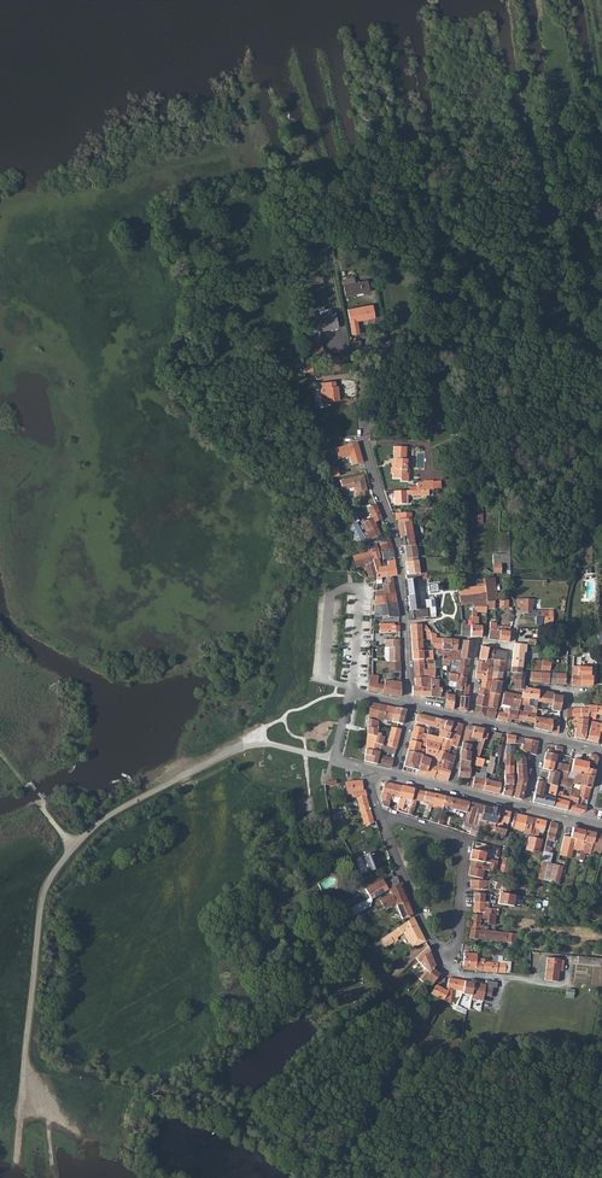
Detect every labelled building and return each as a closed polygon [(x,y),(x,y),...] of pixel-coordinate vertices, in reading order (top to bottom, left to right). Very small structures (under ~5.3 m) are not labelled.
[(432,273),(415,276),(417,285),(434,282),(432,273)] [(364,280),(341,285),(343,295),(366,291),(364,280)] [(371,304),(346,308),(351,334),(358,333),(356,322),(374,318),(371,304)] [(337,312),(317,315),(319,330),(339,327),(337,312)] [(319,330),(317,315),(309,317),(315,351),(322,350),(319,330)] [(316,376),(315,368),(308,369),(308,368),(303,368),(304,377),(316,376)] [(341,401),(341,387),(338,387),(338,382),(323,382),(323,401),(341,401)] [(391,466),(390,476),(390,480),(399,481),(399,483),(406,483),(407,475),(405,475),(405,466),(408,466),(408,461),(404,461),(404,449),(391,448),(391,462),(393,462),(393,466),(391,466)] [(366,492),(363,477),(339,483),(341,493),(354,490),(355,494),(353,495),(355,500),(365,497),(363,492),(366,492)] [(416,492),(426,492),(432,492),(431,483),(422,484),(422,485),(415,486),(416,492)] [(416,492),(391,494),(392,507),(404,506),(404,497),(408,497),(408,498),(426,497),(426,492),(416,492)] [(380,520),(374,505),(366,509),(370,519),(362,523),(364,530),(359,533),(364,543),(379,537),(373,523),(380,520)] [(350,507),(343,510),(347,516),(353,513),(350,507)] [(364,543),(359,533),(352,521),(345,524),(355,547),(364,543)] [(397,527),(399,535),(410,534),(408,525),(397,526),(397,527)] [(401,536),(402,542),(412,542),(410,536),(407,537),(407,535),(410,535),(410,534),(399,535),(399,536),(401,536)] [(389,543),(388,539),(377,544),(380,553),(391,550),(389,543)] [(375,545),(367,548),(369,554),(372,553),(376,552),(375,545)] [(403,547),(403,550),(404,554),(402,554),(403,560),(418,558),(416,547),(413,547),(403,547)] [(364,567),(368,580),(375,581),(376,574),(369,554),(367,548),(364,549),(365,552),(351,557),(356,570),(364,567)] [(376,574),(375,581),(375,584),(381,583),(380,579),(386,578),(385,569),(379,569),(377,561),(379,560),(377,553),(373,555),(372,553),(369,554),(376,574)] [(491,553),(491,573),(500,573),(500,562),(508,562),(508,553),(491,553)] [(390,568),(392,577),(396,577),(394,561),(386,563),(387,568),(390,568)] [(407,572),(407,576),(420,574),(418,561),(404,563),(405,569),(406,569),(407,572)] [(418,609),(418,610),(435,609),(433,599),(424,600),(422,579),(427,579),(426,573),(420,574),(407,576),(406,576),(406,580),(405,580),(409,611),(412,610),(418,609)] [(485,592),(459,596),(460,605),(468,604),(472,604),(487,602),(494,601),(497,600),(495,578),(484,579),(485,592)] [(384,587),(382,588),(382,593),(383,598),(394,596),(392,586),(387,587),(384,587)] [(383,598),(374,599),(373,608),(383,608),(395,606),(394,596),(383,598)] [(536,602),(536,600),(521,599),(515,600),(519,609),(521,609),(521,612),(521,614),(531,615),(532,602),(536,602)] [(494,601),(487,602),(486,609),(494,608),(494,601)] [(471,626),(470,636),(470,637),(481,637),(482,627),(478,626),(478,617),(476,617),(476,612),(486,613),(486,609),(487,602),(472,604),(472,609),(471,626)] [(383,608),(373,608),(373,619),(385,618),(386,620),(397,619),(395,606),(383,608)] [(414,620),(436,617),(435,609),(418,610),(418,609),(412,610),(414,620)] [(461,622),(461,636),(470,636),(471,626),(465,626),(465,623),(461,622)] [(378,625),(378,635),(388,635),(388,628),(393,628),(393,624),(378,625)] [(488,624),(486,641),(508,643),(510,629),(498,628),(497,633),(495,633),(496,625),(494,624),(488,624)] [(410,627),(411,643),(422,642),(421,638),(423,638),(422,633),(421,633),(421,632),(420,626),(410,627)] [(535,637),(543,637),(544,629),(536,629),(535,637)] [(431,646),(432,650),(437,650),(437,656),(440,656),(442,653),(442,639),(436,640),(434,640),(430,639),(431,641),(431,646)] [(442,653),(449,654),(460,655),(463,641),(454,640),(442,639),(442,653)] [(460,660),(470,662),(471,643),(463,641),(460,655),(460,660)] [(388,662),(388,664),(399,664),(398,642),(383,642),(383,649),(388,649),(388,650),(388,662)] [(411,654),(412,654),(422,653),(424,653),(432,652),(432,650),(431,646),(427,647),(422,647),(422,642),(411,643),(411,654)] [(512,661),(521,662),(523,650),(526,650),(527,643),(514,642),(512,661)] [(486,663),(485,665),(494,666),(495,661),(493,661),(487,661),(489,650),(480,648),(479,662),(486,663)] [(495,661),(505,662),(507,652),(500,651),(495,651),(493,661),(495,661)] [(424,653),(425,661),(433,660),(432,652),(424,653)] [(412,654),(412,662),(423,661),(422,653),(412,654)] [(449,662),(452,662),(460,662),(460,660),(460,655),(451,654),(449,654),(449,661),(449,662)] [(591,689),(591,687),(591,678),(590,678),(590,670),(588,670),(589,657),(580,654),(579,669),(571,669),(570,687),(591,689)] [(459,669),(468,671),(470,662),(460,660),(460,662),(459,669)] [(412,662),(413,671),(424,671),(423,661),(412,662)] [(532,661),(531,672),(540,673),(541,662),(532,661)] [(541,673),(548,674),(549,662),(541,662),(540,673),(541,673)] [(548,674),(557,674),(558,672),(558,663),(549,662),(548,674)] [(389,673),(400,674),(399,664),(388,664),(389,673)] [(477,664),(477,672),(484,673),(484,672),(492,673),(493,673),(494,666),(485,665),(477,664)] [(451,668),(451,675),(458,676),(458,679),(467,680),(468,671),(459,669),(453,668),(451,668)] [(524,680),(525,670),(525,668),(521,668),(520,673),(515,672),(515,679),(524,680)] [(413,671),(413,680),(432,680),(435,680),(435,678),(435,670),(428,671),(424,671),(413,671)] [(483,680),(482,691),(489,692),(490,687),(492,676),(492,673),(484,672),(484,673),(477,672),(476,681),(483,680)] [(525,685),(524,680),(515,679),(515,672),(511,672),(511,678),(510,684),(514,685),(513,689),(522,689),(525,685)] [(531,684),(541,685),(541,675),(531,674),(531,684)] [(456,690),(456,691),(461,692),(462,692),(462,689),(465,689),(466,687),(467,680),(458,679),(458,676),(451,675),(449,675),(448,679),(448,689),(456,690)] [(541,685),(549,685),(550,676),(541,675),(541,685)] [(490,687),(500,689),(502,677),(492,676),(490,687)] [(549,685),(556,686),(557,677),(550,676),(549,685)] [(369,677),(368,685),(377,687),(378,680),(378,679),(372,678),(369,677)] [(556,686),(564,687),(564,677),(559,677),(557,677),(556,686)] [(427,684),(431,685),(432,682),(432,680),(413,680),(414,688),(426,688),(427,684)] [(431,685),(430,699),(440,699),(441,691),(441,688),(442,683),(432,682),(431,685)] [(383,688),(382,695),(398,699),(400,697),(400,684),(384,683),(383,688)] [(412,697),(430,699),(431,685),(427,684),(426,688),(414,688),(412,688),(412,697)] [(368,685),(368,693),(382,695),(383,688),(377,687),(368,685)] [(460,698),(469,699),(470,687),(466,687),(465,689),(462,689),(462,692),(461,692),(460,698)] [(441,691),(440,699),(445,700),(447,700),(447,696),(448,691),(441,691)] [(522,694),(522,698),(521,699),(530,700),(537,702),(538,693),(536,693),(527,691),(522,694)] [(544,695),(538,693),(537,702),(537,703),(551,706),(552,698),(553,696),(544,695)] [(486,708),(496,710),(499,695),(489,694),(488,698),(486,708)] [(504,694),(502,704),(510,706),(510,703),(512,695),(506,694),(504,694)] [(514,696),(512,695),(510,703),(520,705),(521,699),(522,698),(519,697),(514,696)] [(447,700),(445,700),(444,709),(453,711),(455,697),(447,696),(447,700)] [(476,707),(486,708),(488,698),(481,697),(479,697),(476,707)] [(460,708),(459,712),(467,714),(469,699),(460,698),(459,701),(458,701),(458,708),(460,708)] [(562,700),(552,698),(551,706),(551,713),(560,714),(562,700)] [(520,705),(520,706),(526,708),(529,708),(530,700),(521,699),(520,705)] [(510,706),(509,710),(518,712),(520,706),(520,705),(510,703),(510,706)] [(369,705),(368,720),(375,722),(379,707),(374,706),(369,705)] [(375,722),(379,722),(380,723),(381,720),(384,720),(385,715),(386,708),(382,707),(379,707),(375,722)] [(475,716),(485,718),(486,708),(476,707),(474,714),(475,716)] [(386,708),(385,715),(403,719),(405,712),(386,708)] [(486,708),(485,718),(494,720),(496,710),(486,708)] [(527,713),(526,723),(534,725),(535,719),(535,715),(533,715),(533,709),(529,708),(526,708),(525,713),(527,713)] [(596,718),(596,709),(589,709),(588,712),(589,722),(595,723),(596,718)] [(509,714),(507,724),(511,725),(512,721),(526,723),(527,713),(525,713),(518,712),(509,710),(509,714)] [(565,711),(565,722),(573,721),(572,711),(565,711)] [(575,721),(581,722),(581,712),(576,712),(572,711),(573,721),(575,721)] [(509,714),(498,712),(497,722),(507,725),(507,724),(509,714)] [(385,715),(384,720),(392,722),(392,723),(402,726),(403,719),(385,715)] [(434,723),(435,720),(426,718),(417,716),(415,723),(433,728),(433,727),(434,723)] [(534,725),(533,730),(550,734),(551,721),(535,719),(534,725)] [(368,720),(367,728),(371,729),(377,730),(379,722),(375,722),(368,720)] [(450,734),(453,724),(451,724),(441,721),(439,726),(444,728),(443,731),(445,732),(450,734)] [(551,721),(550,734),(558,736),(559,723),(551,721)] [(574,740),(584,742),(588,722),(581,722),(575,721),(574,727),(577,728),(574,740)] [(458,726),(453,724),(450,734),(459,738),(463,727),(458,726)] [(592,725),(586,743),(597,745),(599,739),(601,739),(601,727),(592,725)] [(424,730),(414,727),(412,734),(422,737),(423,734),(424,730)] [(367,728),(366,736),(375,738),(378,739),(383,740),(384,736),(376,734),(377,730),(371,729),(367,728)] [(471,740),(474,729),(469,728),(467,728),(466,729),(462,745),(471,748),(472,744),(473,745),(475,740),(471,740)] [(391,729),(388,741),(397,743),(400,731),(391,729)] [(481,742),(483,732),(477,730),(474,729),(471,740),(475,740),(481,742)] [(459,738),(450,734),(445,732),(443,740),(450,743),(458,745),(459,738)] [(487,741),(489,733),(486,732),(483,732),(481,742),(480,745),(484,743),(487,741)] [(422,737),(412,734),(410,742),(420,744),(420,746),(426,747),(426,744),(428,736),(423,734),(422,737)] [(366,736),(365,751),(372,752),(372,751),(376,752),(377,746),(373,745),(375,738),(366,736)] [(433,746),(435,738),(431,736),(428,736),(426,744),(433,746)] [(514,745),(514,740),(514,739),(509,738),(506,737),(506,746),(514,747),(514,745)] [(450,743),(443,740),(435,738),(433,746),(441,748),(441,747),(449,750),(449,748),(450,743)] [(386,748),(395,751),(397,743),(388,741),(386,748)] [(486,742),(487,741),(484,743),(482,751),(490,752),(492,744),(486,742)] [(482,751),(484,743),(480,745),(477,746),(474,757),(480,758),(482,751)] [(431,759),(433,746),(426,744),(426,747),(420,746),(419,750),(420,750),(424,751),(423,756),(419,772),(421,773),(420,777),(434,780),(439,762),(431,759)] [(474,757),(477,746),(473,745),(472,744),(471,748),(469,754),(470,755),(471,756),(474,757)] [(471,748),(462,745),(461,752),(469,754),(471,748)] [(441,748),(433,746),(431,759),(439,762),(445,765),(446,763),(448,755),(448,751),(449,750),(441,747),(441,748)] [(500,755),(501,747),(499,747),(495,746),(493,746),(491,753),(500,755)] [(534,757),(536,748),(527,746),(527,749),(523,748),(522,754),(534,757)] [(552,757),(554,748),(552,747),(547,746),(544,755),(552,757)] [(380,753),(394,756),(395,751),(386,748),(382,747),(380,753)] [(409,747),(404,768),(414,771),(418,755),(420,750),(419,750),(409,747)] [(560,756),(561,749),(554,748),(552,757),(544,755),(543,763),(553,765),(553,762),(556,763),(557,762),(558,757),(560,756)] [(506,749),(505,757),(513,757),(513,750),(506,749)] [(371,758),(369,764),(377,766),(379,760),(379,757),(380,754),(372,752),(365,751),(364,757),(371,758)] [(469,754),(461,752),(460,761),(471,764),(471,756),(470,755),(469,754)] [(498,765),(500,755),(491,753),(489,763),(489,764),(495,765),(498,765)] [(423,756),(418,755),(414,771),(416,771),(419,772),(423,756)] [(453,765),(455,757),(448,755),(446,763),(453,765)] [(597,757),(588,756),(586,765),(571,762),(568,774),(571,775),(583,778),(585,771),(595,773),(598,761),(597,757)] [(505,757),(504,767),(513,768),(513,757),(505,757)] [(527,761),(528,757),(519,757),(516,757),(516,767),(524,767),(524,762),(527,761)] [(379,760),(377,766),(390,769),(393,761),(382,758),(382,760),(379,760)] [(484,768),(485,762),(480,760),(477,759),(475,766),(482,768),(484,768)] [(471,764),(460,761),(458,778),(471,780),(472,770),(471,770),(471,764)] [(445,765),(439,762),(434,780),(448,784),(451,774),(444,771),(445,765)] [(451,774),(453,765),(446,763),(445,765),(444,771),(451,774)] [(552,768),(553,765),(543,763),(541,772),(550,774),(552,768)] [(558,776),(560,767),(554,766),(552,774),(558,776)] [(504,767),(503,786),(512,787),(513,768),(504,767)] [(525,781),(524,767),(516,767),(517,781),(525,781)] [(590,790),(595,773),(585,771),(583,778),(571,775),(571,777),(572,778),(571,782),(566,780),(567,779),(565,778),(567,768),(560,767),(558,776),(555,788),(562,789),(568,791),(570,785),(577,787),(580,787),(590,790)] [(473,790),(483,792),(486,779),(486,777),(487,774),(488,769),(484,768),(482,768),(481,775),(476,774),(473,790)] [(555,788),(558,776),(552,774),(552,775),(548,774),(545,784),(542,783),(542,784),(546,785),(555,788)] [(500,786),(498,785),(494,785),(495,781),(486,779),(483,792),(497,796),(500,786)] [(520,801),(525,781),(517,781),(513,799),(520,801)] [(362,792),(362,782),(351,783),(353,796),(353,799),(357,799),(366,798),(364,792),(362,792)] [(544,791),(546,785),(542,784),(540,784),(536,783),(531,804),(541,806),(543,797),(540,797),(541,791),(544,791)] [(391,798),(393,786),(388,785),(384,784),(381,800),(382,802),(382,807),(388,809),(391,798)] [(551,808),(555,788),(546,785),(544,791),(547,792),(545,798),(543,797),(541,806),(551,808)] [(399,800),(402,788),(397,787),(393,786),(391,798),(399,800)] [(512,787),(503,786),(501,796),(509,799),(512,787)] [(411,800),(413,791),(408,790),(402,788),(399,800),(396,812),(398,813),(399,811),(402,811),(405,801),(411,803),(411,800)] [(562,789),(555,788),(551,808),(565,812),(567,803),(559,801),(561,795),(562,789)] [(570,791),(568,791),(562,789),(561,795),(559,801),(567,803),(569,798),(569,797),(570,791)] [(587,802),(589,795),(579,793),(576,792),(570,791),(569,797),(569,798),(578,800),(587,802)] [(432,805),(435,796),(427,794),(418,792),(416,801),(428,804),(427,811),(430,812),(432,805)] [(441,815),(444,799),(441,798),(435,796),(432,805),(439,807),(437,814),(441,815)] [(374,824),(366,798),(357,799),(365,829),(370,827),(374,824)] [(577,806),(578,800),(569,798),(567,803),(565,812),(574,814),(576,806),(577,806)] [(460,812),(466,814),(468,805),(456,802),(444,799),(441,815),(438,826),(442,827),(446,815),(445,815),(445,812),(446,809),(460,812)] [(463,824),(478,828),(480,822),(484,810),(484,809),(476,806),(468,805),(466,814),(463,824)] [(584,812),(585,808),(577,806),(576,806),(574,814),(578,815),(584,812)] [(480,822),(494,826),(495,826),(499,812),(495,811),(492,810),(492,811),(484,810),(480,822)] [(494,826),(494,829),(501,830),(502,824),(507,825),(509,815),(504,813),(499,812),(495,826),(494,826)] [(510,830),(523,833),(524,829),(527,818),(520,817),(514,815),(510,830)] [(531,830),(533,820),(527,818),(524,829),(531,830)] [(543,833),(546,823),(541,822),(536,821),(532,839),(536,840),(538,832),(543,833)] [(375,824),(374,824),(370,827),(372,834),(379,832),(375,824)] [(469,836),(476,838),(478,828),(463,824),(461,833),(464,834),(465,832),(467,832),(469,833),(469,836)] [(554,843),(558,826),(554,825),(550,824),(546,842),(554,843)] [(500,838),(501,841),(504,839),(505,832),(501,830),(494,829),(493,833),(501,836),(501,837),(500,838)] [(580,853),(585,832),(573,829),(570,839),(567,854),(572,856),(573,851),(580,853)] [(589,855),(594,835),(589,833),(585,832),(580,853),(577,861),(583,862),(585,854),(589,855)] [(601,844),(601,836),(594,835),(589,855),(589,857),(592,857),(593,854),(599,855),(601,844)] [(562,847),(561,847),(560,853),(567,854),(570,839),(564,838),(562,847)] [(538,852),(540,842),(536,842),(536,840),(532,839),(531,839),(528,849),(538,852)] [(491,864),(498,866),(498,863),(485,860),(486,854),(472,851),(470,861),(472,861),(484,863),(491,864)] [(369,873),(382,868),(376,852),(363,858),(369,873)] [(551,853),(544,852),(537,879),(559,884),(563,867),(550,863),(552,854),(551,853)] [(500,874),(508,876),(508,875),(507,874),(510,861),(506,860),(506,858),(504,857),(500,874)] [(484,871),(496,874),(498,866),(491,864),(490,869),(483,868),(484,863),(472,861),(472,863),(471,868),(484,871)] [(471,868),(469,877),(482,880),(484,871),(471,868)] [(401,885),(398,878),(385,885),(383,881),(365,891),(371,902),(390,891),(400,886),(401,885)] [(487,881),(470,880),(470,888),(489,890),(489,883),(492,883),(492,882),(487,881)] [(505,889),(506,884),(499,883),(495,882),(494,890),(500,890),(500,893),(509,895),(510,889),(505,889)] [(402,892),(400,886),(390,891),(392,895),(402,892)] [(402,906),(407,903),(402,892),(392,895),(380,902),(385,910),(396,905),(400,902),(402,906)] [(509,895),(500,893),(498,904),(513,906),(514,895),(509,895)] [(486,904),(495,906),(495,902),(487,901),(487,895),(474,895),(474,904),(486,904)] [(366,898),(348,909),(352,916),(370,905),(366,898)] [(401,918),(411,913),(407,903),(402,906),(400,902),(396,905),(397,908),(401,918)] [(491,917),(494,917),(494,915),(492,915),(493,911),(486,910),(486,904),(474,904),(473,914),(483,915),(483,916),(491,917)] [(413,947),(425,941),(413,916),(406,921),(397,927),(381,939),(386,947),(392,942),(394,945),(398,942),(396,940),(403,935),(401,932),(404,930),(410,942),(413,947)] [(473,916),(471,931),(489,931),(490,929),(481,928),(482,921),(490,922),(489,927),(491,927),(491,917),(483,916),(482,917),(473,916)] [(408,943),(410,942),(404,930),(401,932),(403,935),(408,943)] [(469,940),(490,942),(490,933),(489,933),(489,931),(471,931),(469,940)] [(516,945),(517,936),(490,933),(490,942),(507,943),(507,944),(516,945)] [(420,979),(426,983),(435,971),(437,968),(429,948),(416,961),(426,970),(420,979)] [(463,971),(483,973),(484,964),(482,964),(483,959),(477,958),(477,955),(464,954),(463,971)] [(559,971),(560,960),(560,959),(547,958),(545,980),(558,981),(559,971)] [(581,958),(581,965),(598,967),(598,959),(581,958)] [(484,964),(483,973),(505,975),(506,966),(498,965),(484,964)] [(435,971),(426,983),(432,988),(441,976),(435,971)] [(450,981),(447,989),(450,990),(449,993),(452,994),(454,991),(464,993),(465,983),(450,981)] [(497,989),(498,986),(498,984),(479,981),(478,986),(465,983),(464,993),(484,997),(486,988),(493,989),(497,989)] [(443,1003),(444,1003),(444,1002),(445,1001),(449,993),(450,990),(447,989),(446,991),(437,987),(432,995),(443,1001),(443,1003)] [(491,999),(493,989),(486,988),(484,997),(491,999)] [(565,989),(565,997),(572,998),(573,989),(565,989)]
